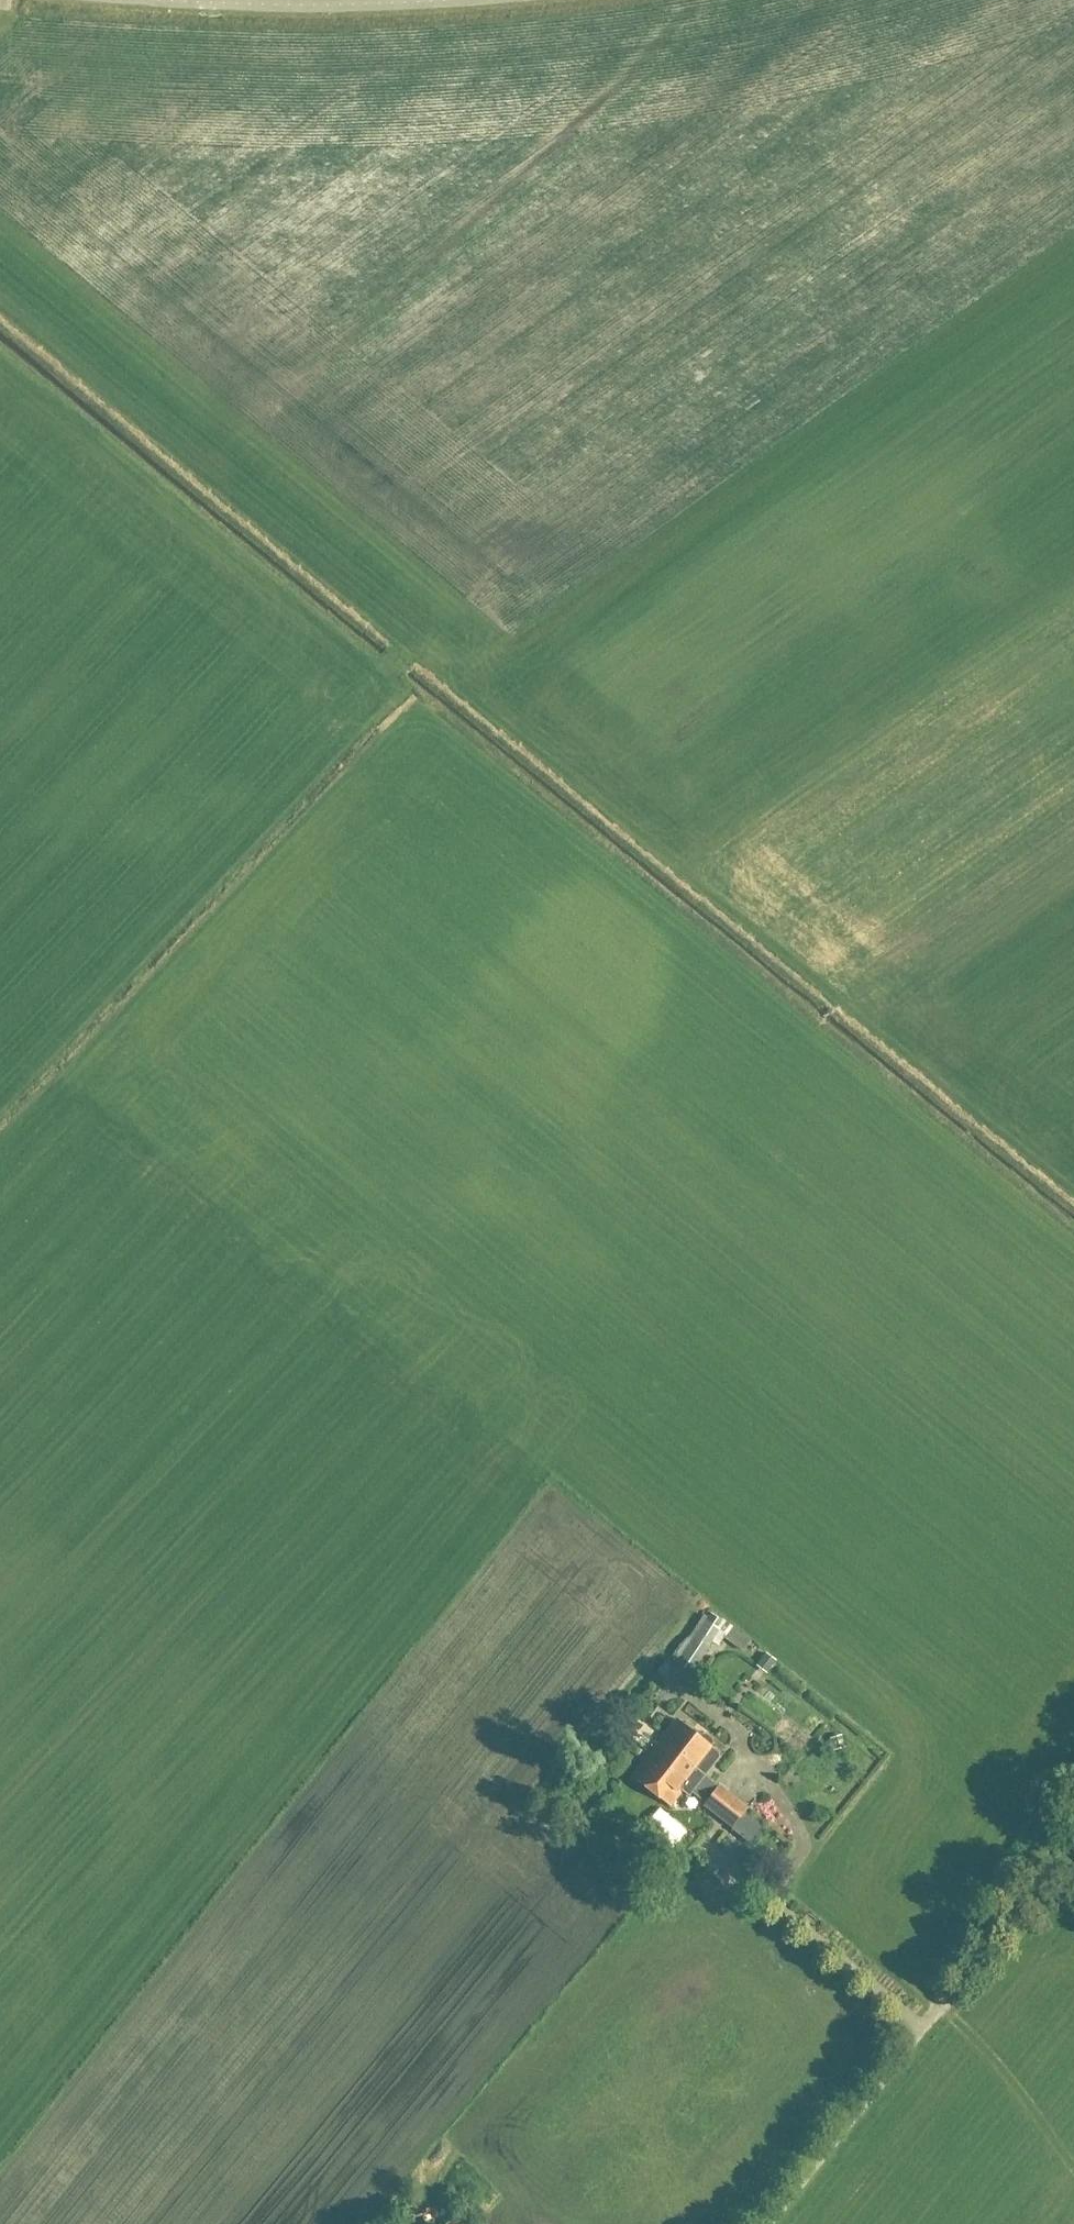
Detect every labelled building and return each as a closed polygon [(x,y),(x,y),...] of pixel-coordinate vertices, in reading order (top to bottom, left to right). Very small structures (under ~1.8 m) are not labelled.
[(690,1674),(718,1630),(712,1627),(716,1619),(709,1614),(677,1665),(690,1674)] [(775,1651),(759,1655),(764,1675),(779,1671),(775,1651)] [(684,1760),(705,1776),(719,1758),(719,1754),(715,1750),(711,1746),(713,1743),(712,1739),(707,1735),(702,1735),(700,1738),(677,1720),(649,1756),(670,1771),(678,1760),(682,1763),(684,1760)] [(670,1771),(649,1756),(633,1777),(671,1806),(683,1791),(689,1796),(706,1776),(705,1776),(684,1760),(682,1763),(678,1760),(670,1771)] [(747,1809),(720,1787),(705,1806),(732,1828),(747,1809)]
